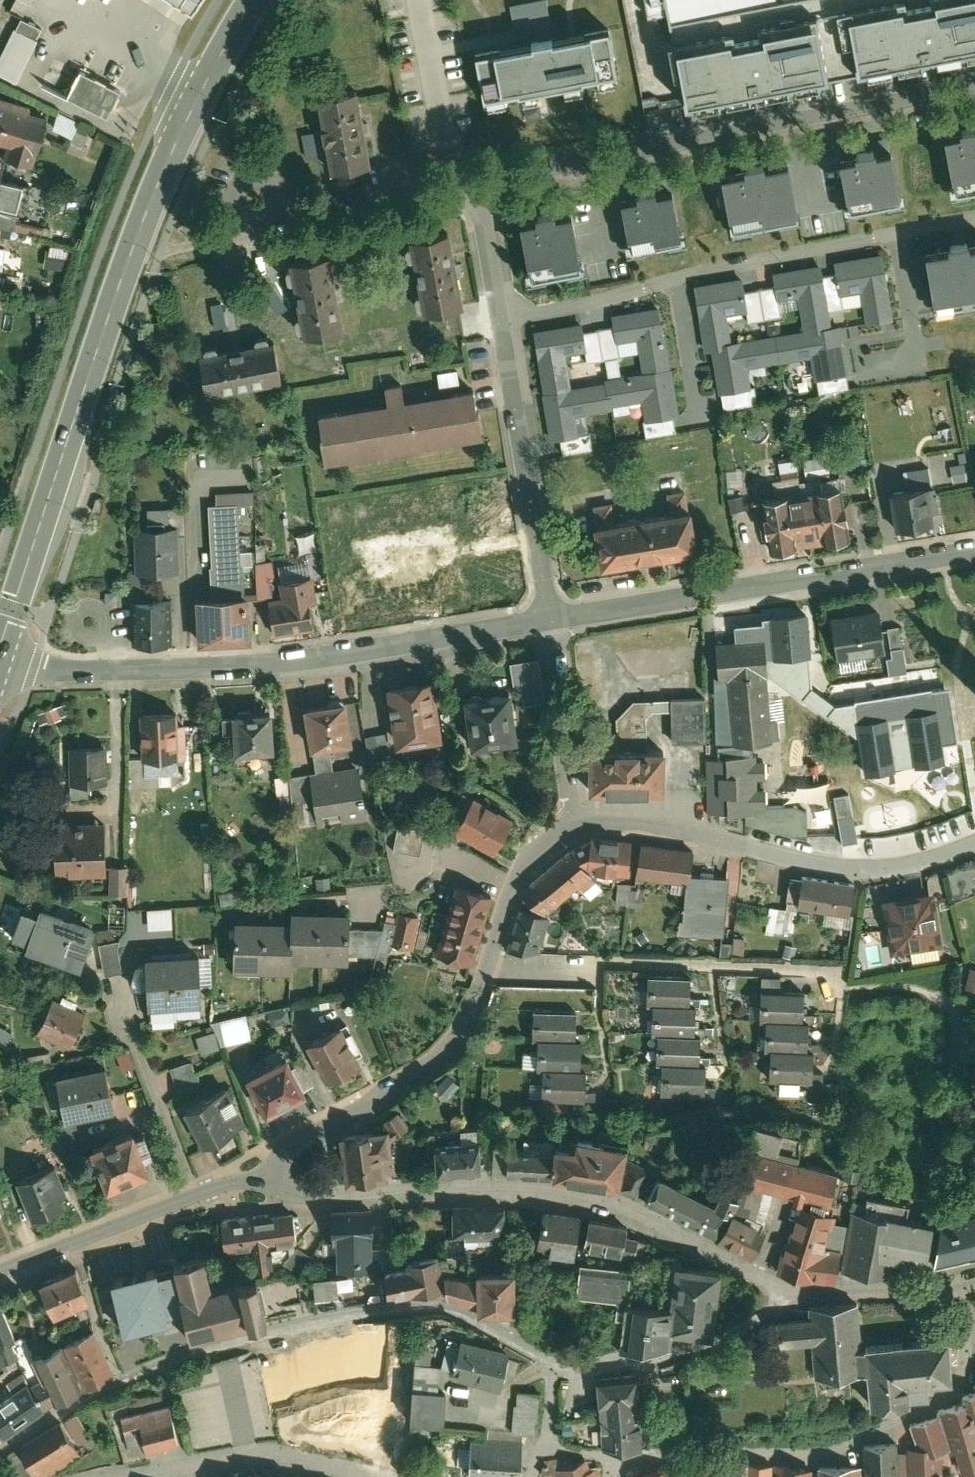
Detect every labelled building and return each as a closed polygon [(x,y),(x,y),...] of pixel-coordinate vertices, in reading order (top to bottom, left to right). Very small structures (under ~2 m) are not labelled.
[(186,17),(198,0),(160,0),(186,17)] [(670,31),(822,0),(665,0),(670,31)] [(848,21),(859,76),(974,54),(974,0),(961,0),(848,21)] [(10,81),(38,27),(6,10),(0,21),(0,76),(10,81)] [(538,46),(551,44),(545,10),(508,16),(513,40),(536,36),(538,46)] [(814,27),(672,54),(682,109),(825,82),(814,27)] [(538,46),(481,57),(489,104),(620,80),(611,32),(551,44),(538,46)] [(80,68),(67,92),(107,112),(119,89),(80,68)] [(367,166),(353,86),(314,93),(328,173),(367,166)] [(2,143),(0,151),(0,157),(30,166),(44,118),(24,112),(26,105),(0,97),(0,143),(2,143)] [(53,128),(73,135),(78,119),(58,112),(53,128)] [(964,132),(965,136),(946,140),(956,198),(974,195),(974,130),(964,132)] [(905,208),(895,151),(879,153),(878,148),(860,151),(861,156),(842,159),(853,217),(905,208)] [(801,224),(791,165),(765,169),(765,165),(743,169),(744,173),(723,177),(734,236),(801,224)] [(7,207),(8,200),(27,204),(31,184),(0,178),(0,206),(7,207)] [(686,248),(676,190),(660,193),(659,188),(641,191),(642,195),(623,199),(633,257),(686,248)] [(16,226),(16,209),(0,209),(0,226),(16,226)] [(584,274),(574,216),(558,219),(557,214),(539,217),(540,221),(521,225),(531,283),(584,274)] [(458,306),(444,227),(405,233),(419,313),(458,306)] [(2,276),(8,239),(0,237),(0,276),(2,276)] [(974,252),(973,245),(952,248),(953,255),(928,259),(937,312),(974,306),(974,252)] [(339,328),(325,249),(286,255),(300,335),(339,328)] [(880,255),(834,262),(836,276),(838,296),(861,292),(863,307),(866,324),(890,321),(880,255)] [(745,311),(743,293),(741,281),(696,287),(706,353),(711,353),(717,396),(721,395),(752,391),(749,369),(811,360),(814,381),(817,381),(846,377),(839,328),(830,329),(828,312),(823,278),(822,268),(776,275),(778,289),(779,299),(801,296),(806,335),(732,345),(728,314),(745,311)] [(836,276),(823,278),(828,312),(863,307),(861,292),(838,296),(836,276)] [(745,311),(747,323),(782,319),(779,299),(778,289),(743,293),(745,311)] [(582,351),(580,332),(579,326),(536,332),(551,440),(562,439),(578,436),(575,415),(612,410),(612,405),(642,401),(645,421),(673,416),(678,416),(662,306),(611,313),(613,328),(616,345),(635,342),(639,373),(605,377),(606,382),(570,387),(565,353),(582,351)] [(582,351),(584,362),(618,358),(616,345),(613,328),(580,332),(582,351)] [(271,339),(190,353),(197,391),(277,378),(271,339)] [(846,377),(817,381),(819,395),(848,391),(846,377)] [(329,465),(483,441),(476,394),(407,404),(405,391),(388,393),(390,407),(322,418),(329,465)] [(752,391),(721,395),(723,410),(756,405),(754,391),(752,391)] [(675,432),(673,416),(645,421),(642,421),(644,437),(675,432)] [(589,434),(578,436),(562,439),(564,454),(591,450),(589,434)] [(866,469),(864,457),(850,459),(852,471),(866,469)] [(839,499),(836,485),(818,488),(816,477),(795,481),(791,459),(773,462),(777,484),(780,483),(782,494),(757,498),(766,552),(845,538),(843,524),(850,523),(846,498),(839,499)] [(892,532),(929,525),(926,510),(935,508),(931,483),(885,491),(892,532)] [(213,491),(214,503),(235,502),(251,501),(251,489),(213,491)] [(595,566),(694,549),(686,503),(684,504),(681,489),(661,492),(664,507),(610,516),(608,501),(588,505),(591,519),(587,520),(595,566)] [(207,504),(206,594),(238,593),(243,593),(243,601),(270,594),(268,575),(273,572),(269,559),(252,561),(249,548),(237,548),(235,502),(214,503),(207,504)] [(132,573),(146,573),(176,572),(174,524),(130,526),(132,573)] [(126,598),(128,643),(168,641),(166,597),(147,597),(146,573),(132,573),(128,573),(129,598),(126,598)] [(264,599),(269,637),(309,631),(304,599),(311,597),(308,575),(274,580),(277,597),(264,599)] [(192,644),(245,642),(243,601),(243,593),(238,593),(206,594),(189,595),(192,644)] [(875,607),(824,614),(830,662),(836,661),(837,673),(856,671),(854,659),(882,655),(875,607)] [(732,629),(733,641),(765,639),(766,660),(809,657),(806,613),(760,618),(760,624),(732,629)] [(899,627),(887,629),(892,659),(885,661),(888,678),(907,675),(899,627)] [(733,641),(713,643),(715,676),(708,677),(713,747),(746,745),(768,744),(768,740),(773,740),(772,722),(766,723),(765,700),(770,700),(769,680),(767,679),(767,674),(766,660),(765,639),(733,641)] [(809,657),(766,660),(767,674),(860,742),(853,702),(833,706),(811,689),(809,657)] [(535,658),(507,663),(515,708),(543,703),(535,658)] [(429,677),(379,684),(388,749),(398,748),(399,751),(432,746),(432,743),(438,742),(429,677)] [(514,742),(505,687),(456,695),(465,750),(514,742)] [(860,742),(865,776),(943,764),(940,747),(957,745),(947,687),(853,702),(860,742)] [(299,704),(305,748),(323,746),(346,743),(340,698),(299,704)] [(608,722),(609,744),(632,743),(643,743),(642,719),(649,711),(665,710),(666,743),(702,742),(701,698),(627,700),(608,722)] [(355,702),(343,703),(351,758),(362,757),(360,738),(355,702)] [(264,709),(225,711),(225,715),(214,716),(215,728),(226,728),(227,752),(266,750),(264,709)] [(171,713),(134,714),(136,762),(173,760),(173,747),(182,747),(181,722),(172,722),(171,713)] [(385,752),(382,733),(360,738),(362,757),(385,752)] [(661,793),(660,747),(632,748),(632,743),(609,744),(606,744),(606,749),(580,749),(582,796),(595,795),(595,798),(643,797),(643,794),(661,793)] [(101,745),(66,746),(67,800),(88,799),(87,785),(103,785),(101,745)] [(713,747),(712,760),(701,760),(703,819),(723,818),(723,821),(753,820),(753,811),(762,811),(761,798),(761,794),(752,794),(752,780),(761,780),(760,764),(751,764),(751,759),(747,759),(746,745),(713,747)] [(309,772),(269,778),(276,820),(286,818),(288,831),(313,827),(314,831),(364,823),(354,764),(327,768),(323,746),(305,748),(309,772)] [(489,853),(510,817),(468,793),(467,795),(457,790),(441,817),(451,822),(447,829),(489,853)] [(770,798),(761,798),(762,811),(753,811),(753,820),(754,826),(793,838),(811,838),(812,813),(797,806),(771,806),(770,798)] [(840,848),(857,845),(848,798),(832,801),(840,848)] [(102,866),(101,816),(46,818),(48,876),(102,875),(103,894),(120,893),(119,866),(102,866)] [(392,851),(420,855),(424,830),(396,826),(392,851)] [(627,842),(589,838),(564,852),(585,876),(595,877),(595,883),(608,884),(609,878),(611,878),(610,889),(621,891),(623,880),(626,845),(627,842)] [(683,878),(688,852),(637,842),(636,846),(626,845),(623,880),(629,881),(681,891),(683,878)] [(585,876),(564,852),(529,881),(526,885),(517,900),(542,918),(575,889),(581,896),(593,886),(585,876)] [(280,878),(279,863),(267,864),(268,879),(280,878)] [(719,943),(724,881),(683,878),(681,891),(678,924),(674,924),(673,939),(719,943)] [(302,883),(303,895),(328,891),(326,879),(302,883)] [(850,887),(798,879),(797,885),(786,883),(781,916),(764,913),(760,941),(780,945),(781,938),(788,939),(792,918),(828,924),(826,933),(842,935),(850,887)] [(471,969),(488,897),(450,888),(433,960),(471,969)] [(931,895),(878,904),(886,959),(939,951),(931,895)] [(6,934),(17,911),(8,907),(0,924),(0,931),(6,934)] [(171,928),(170,907),(146,908),(147,929),(171,928)] [(346,912),(287,909),(286,921),(230,918),(228,970),(287,973),(287,961),(343,964),(344,959),(345,930),(346,912)] [(516,910),(501,956),(534,958),(547,920),(516,910)] [(78,967),(91,931),(36,912),(23,949),(78,967)] [(345,930),(344,959),(378,961),(380,932),(345,930)] [(113,940),(94,943),(99,975),(118,972),(113,940)] [(194,956),(193,951),(139,953),(140,962),(129,962),(126,974),(127,987),(141,986),(142,1021),(197,1019),(195,988),(209,987),(207,956),(194,956)] [(685,1008),(686,979),(644,976),(643,1006),(650,1006),(685,1008)] [(800,1025),(802,996),(794,995),(759,994),(758,1023),(763,1023),(800,1025)] [(82,1014),(48,998),(31,1033),(65,1049),(82,1014)] [(691,1038),(692,1008),(685,1008),(650,1006),(649,1036),(653,1036),(691,1038)] [(572,1043),(574,1013),(566,1013),(532,1011),(530,1040),(535,1041),(572,1043)] [(208,1023),(217,1047),(248,1039),(243,1026),(223,1019),(208,1023)] [(803,1055),(805,1026),(800,1025),(763,1023),(761,1053),(769,1053),(803,1055)] [(323,1085),(357,1067),(353,1058),(360,1054),(346,1029),(339,1033),(335,1024),(301,1043),(323,1085)] [(694,1068),(696,1038),(691,1038),(653,1036),(652,1065),(659,1066),(694,1068)] [(575,1072),(577,1043),(572,1043),(535,1041),(533,1070),(541,1071),(575,1072)] [(23,1057),(0,1046),(0,1060),(17,1069),(23,1057)] [(45,1051),(25,1057),(28,1068),(48,1063),(45,1051)] [(261,1115),(301,1093),(280,1052),(239,1074),(261,1115)] [(809,1085),(811,1055),(803,1055),(769,1053),(767,1083),(774,1083),(773,1103),(796,1104),(797,1084),(809,1085)] [(195,1074),(205,1096),(222,1088),(228,1086),(216,1058),(185,1064),(191,1077),(195,1074)] [(49,1075),(59,1121),(109,1109),(98,1063),(49,1075)] [(700,1097),(701,1068),(694,1068),(659,1066),(658,1095),(700,1097)] [(581,1102),(583,1073),(575,1072),(541,1071),(539,1100),(581,1102)] [(196,1148),(240,1128),(222,1088),(205,1096),(178,1108),(196,1148)] [(20,1114),(16,1104),(7,1107),(11,1118),(20,1114)] [(394,1112),(380,1119),(387,1133),(401,1126),(394,1112)] [(733,1177),(822,1199),(831,1164),(793,1155),(795,1148),(794,1133),(794,1131),(748,1119),(739,1154),(733,1177)] [(80,1145),(70,1121),(48,1131),(58,1154),(80,1145)] [(102,1191),(146,1173),(139,1156),(146,1152),(138,1132),(130,1135),(127,1126),(82,1144),(102,1191)] [(431,1177),(478,1173),(475,1130),(472,1130),(472,1127),(455,1128),(456,1132),(428,1134),(431,1177)] [(344,1135),(345,1143),(339,1143),(343,1182),(387,1177),(383,1131),(344,1135)] [(544,1176),(614,1189),(619,1160),(623,1142),(568,1132),(567,1143),(548,1140),(547,1151),(544,1176)] [(547,1151),(544,1151),(545,1144),(501,1139),(500,1146),(488,1145),(488,1175),(540,1176),(544,1176),(547,1151)] [(630,1197),(647,1166),(623,1154),(619,1160),(614,1189),(630,1197)] [(11,1177),(29,1220),(62,1207),(56,1192),(61,1190),(51,1165),(46,1167),(44,1163),(11,1177)] [(640,1200),(712,1238),(730,1204),(735,1193),(715,1182),(706,1199),(655,1172),(640,1200)] [(912,1262),(917,1215),(902,1214),(906,1190),(862,1182),(858,1206),(846,1204),(845,1214),(842,1232),(835,1269),(883,1277),(886,1256),(912,1262)] [(783,1230),(773,1268),(804,1276),(830,1279),(833,1251),(835,1242),(831,1241),(834,1230),(842,1232),(845,1214),(796,1199),(787,1231),(783,1230)] [(501,1234),(501,1202),(449,1202),(449,1238),(459,1238),(459,1234),(501,1234)] [(730,1204),(712,1238),(746,1255),(760,1228),(747,1221),(751,1214),(730,1204)] [(974,1250),(974,1206),(936,1215),(928,1260),(974,1250)] [(571,1257),(578,1214),(537,1208),(530,1251),(571,1257)] [(369,1270),(367,1235),(367,1210),(327,1211),(328,1243),(330,1243),(331,1263),(332,1272),(369,1270)] [(220,1257),(246,1254),(251,1273),(271,1271),(265,1252),(294,1249),(290,1212),(216,1220),(220,1257)] [(631,1255),(631,1253),(639,1253),(639,1240),(633,1240),(634,1235),(623,1233),(624,1225),(585,1218),(580,1246),(631,1255)] [(313,1261),(294,1249),(284,1264),(297,1272),(301,1267),(307,1271),(313,1261)] [(378,1266),(384,1296),(439,1286),(441,1286),(437,1266),(434,1250),(400,1257),(401,1262),(378,1266)] [(185,1343),(262,1326),(249,1270),(229,1275),(229,1279),(206,1284),(199,1252),(169,1259),(168,1255),(115,1267),(130,1318),(143,1315),(141,1306),(175,1299),(185,1343)] [(626,1263),(575,1256),(571,1290),(622,1296),(626,1263)] [(708,1334),(715,1265),(669,1260),(666,1298),(618,1297),(615,1340),(666,1342),(667,1329),(708,1334)] [(331,1263),(313,1261),(307,1271),(332,1272),(331,1263)] [(510,1308),(508,1262),(469,1263),(470,1275),(471,1302),(471,1309),(510,1308)] [(439,1286),(440,1293),(471,1302),(470,1275),(437,1266),(441,1286),(439,1286)] [(70,1267),(34,1282),(49,1320),(85,1305),(70,1267)] [(308,1276),(311,1298),(336,1295),(334,1273),(308,1276)] [(947,1377),(943,1332),(856,1340),(853,1299),(802,1303),(802,1311),(774,1313),(777,1343),(805,1340),(807,1371),(862,1366),(865,1402),(904,1399),(904,1392),(924,1390),(923,1379),(947,1377)] [(0,1313),(0,1361),(12,1356),(6,1339),(9,1338),(0,1313)] [(112,1377),(91,1329),(59,1343),(80,1391),(112,1377)] [(499,1376),(508,1341),(461,1330),(452,1365),(499,1376)] [(78,1392),(56,1344),(29,1356),(39,1378),(51,1404),(78,1392)] [(435,1356),(408,1354),(404,1414),(438,1416),(440,1382),(433,1382),(435,1356)] [(634,1441),(634,1402),(631,1368),(590,1371),(592,1405),(596,1405),(597,1442),(634,1441)] [(51,1404),(39,1378),(26,1386),(18,1374),(3,1383),(7,1390),(0,1395),(0,1429),(4,1435),(51,1404)] [(206,1431),(195,1396),(216,1389),(211,1374),(172,1385),(188,1437),(206,1431)] [(499,1416),(524,1419),(528,1379),(503,1377),(499,1416)] [(932,1407),(933,1411),(944,1442),(946,1449),(951,1447),(958,1467),(974,1462),(974,1384),(971,1385),(956,1390),(959,1398),(932,1407)] [(166,1399),(115,1409),(119,1430),(135,1427),(139,1447),(174,1440),(166,1399)] [(933,1411),(907,1420),(914,1440),(921,1440),(922,1445),(938,1444),(944,1442),(933,1411)] [(13,1444),(33,1476),(39,1476),(80,1452),(74,1443),(86,1436),(71,1413),(60,1420),(58,1416),(13,1444)] [(466,1469),(516,1471),(517,1433),(467,1431),(466,1469)] [(858,1440),(858,1460),(859,1476),(894,1476),(893,1439),(858,1440)] [(902,1440),(903,1476),(948,1476),(948,1468),(939,1468),(938,1444),(922,1445),(921,1440),(914,1440),(902,1440)] [(562,1460),(562,1453),(544,1453),(544,1465),(548,1476),(597,1476),(591,1456),(585,1458),(583,1454),(562,1460)] [(768,1459),(680,1460),(680,1476),(707,1475),(707,1476),(767,1476),(768,1459)] [(808,1461),(768,1459),(767,1476),(807,1476),(808,1461)] [(621,1472),(622,1476),(672,1476),(667,1460),(621,1472)] [(812,1461),(813,1476),(859,1476),(858,1460),(812,1461)] [(284,1467),(285,1465),(247,1463),(248,1476),(284,1476),(284,1467)] [(284,1467),(284,1476),(339,1476),(328,1476),(328,1470),(284,1467)]
